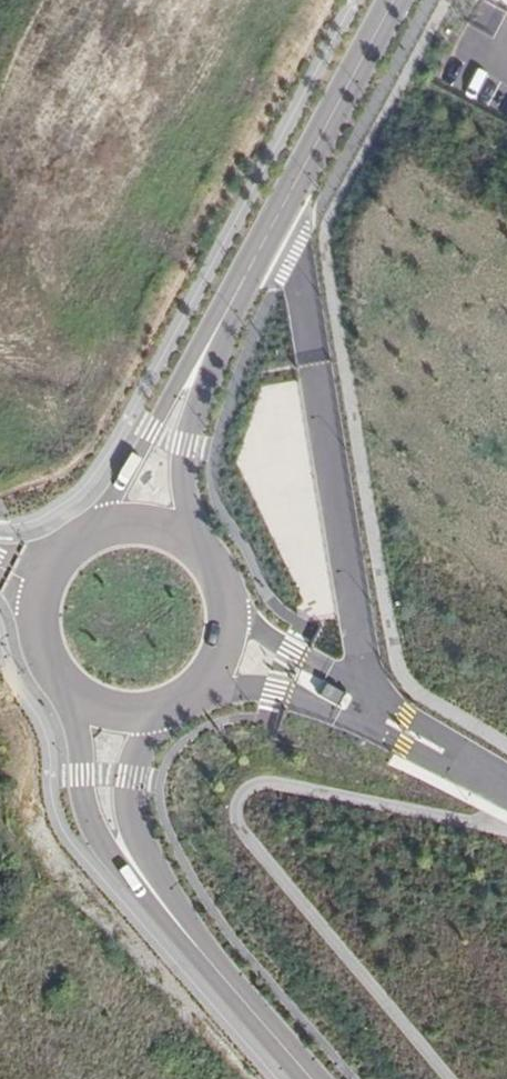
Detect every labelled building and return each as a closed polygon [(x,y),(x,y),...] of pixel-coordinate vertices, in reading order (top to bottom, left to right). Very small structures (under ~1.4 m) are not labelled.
[(345,692),(326,684),(322,694),(340,703),(345,692)]
